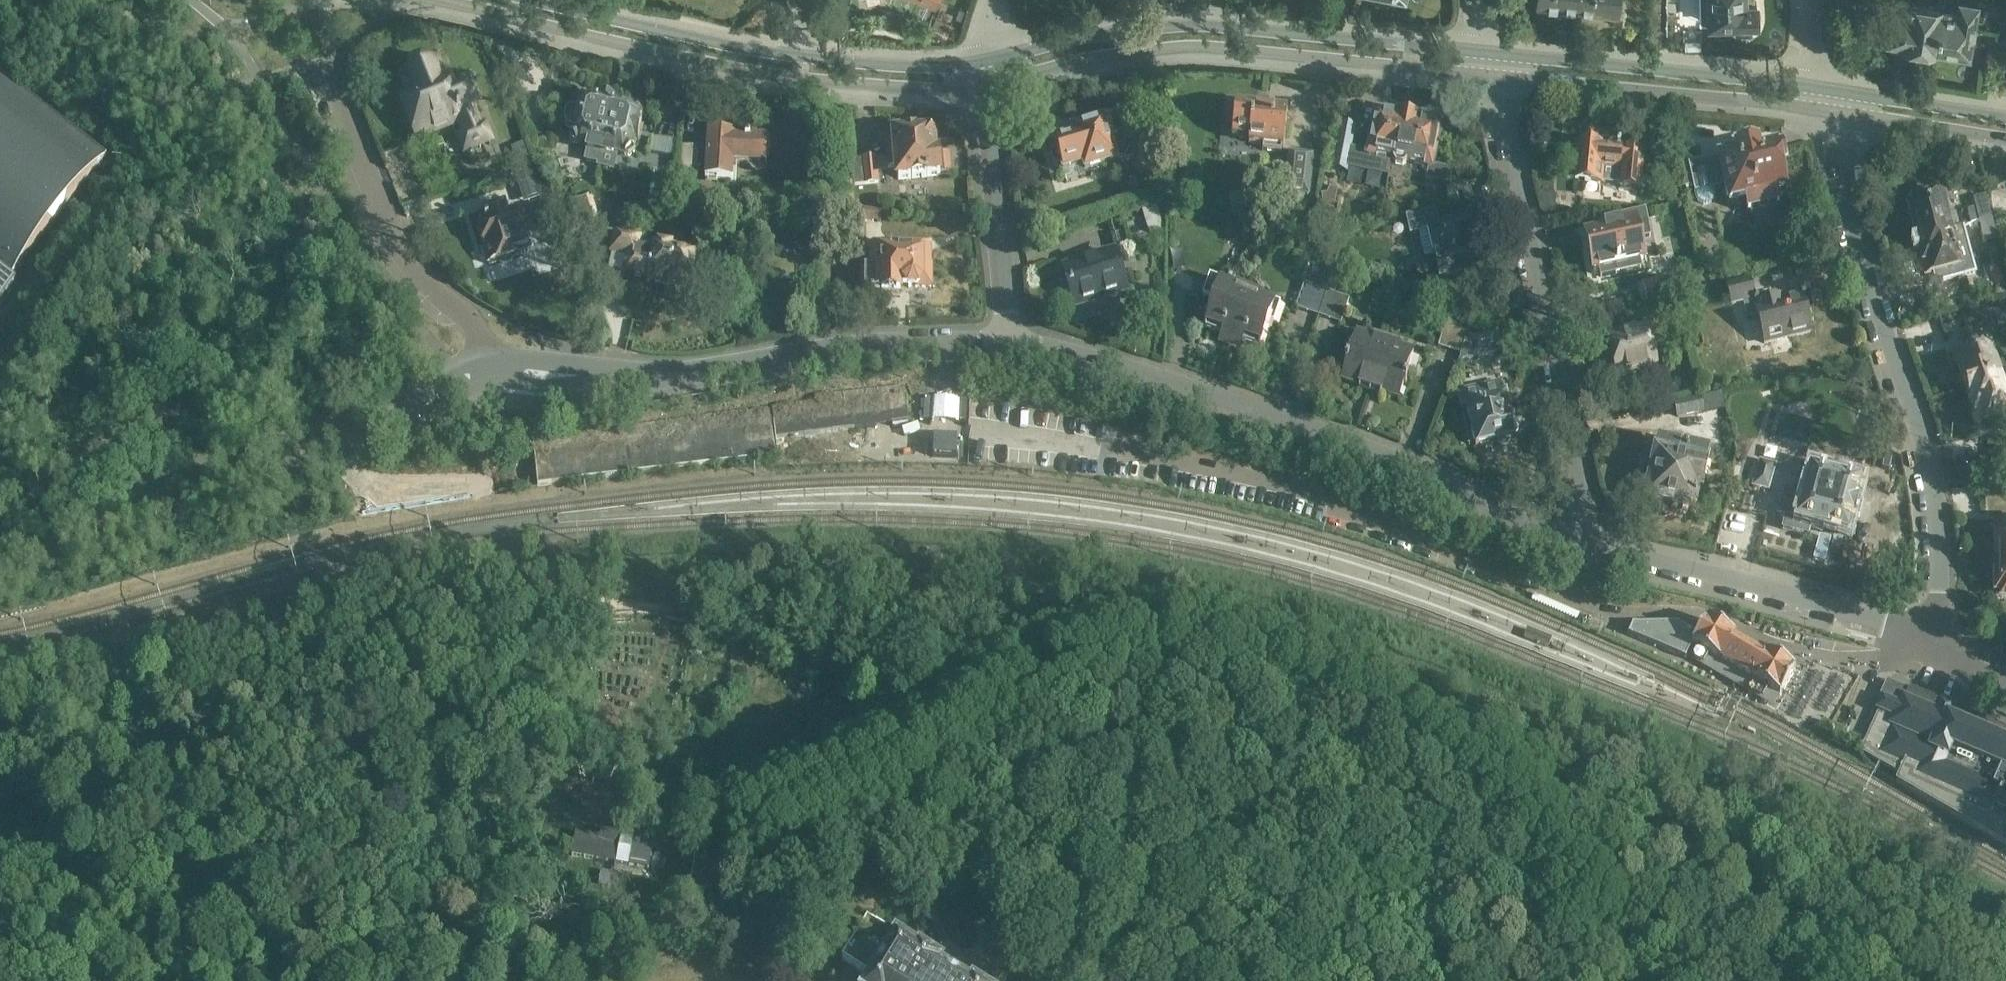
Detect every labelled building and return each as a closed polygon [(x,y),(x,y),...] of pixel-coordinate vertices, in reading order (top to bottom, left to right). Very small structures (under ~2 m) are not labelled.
[(1578,9),(1579,0),(1538,0),(1538,5),(1578,9)] [(1578,9),(1618,13),(1620,0),(1579,0),(1578,9)] [(1707,23),(1736,22),(1737,32),(1753,31),(1753,21),(1758,21),(1758,16),(1761,13),(1761,7),(1758,5),(1758,0),(1755,0),(1706,0),(1707,23)] [(1936,47),(1944,0),(1938,0),(1937,5),(1905,0),(1903,8),(1894,6),(1891,21),(1887,24),(1885,34),(1888,38),(1888,39),(1936,47)] [(1936,47),(1970,52),(1976,17),(1984,18),(1987,2),(1978,0),(1957,0),(1956,6),(1948,5),(1949,0),(1944,0),(1936,47)] [(403,105),(373,117),(387,150),(416,138),(458,121),(464,135),(457,137),(463,151),(489,140),(483,126),(479,128),(471,108),(476,106),(469,88),(450,96),(443,80),(436,83),(430,66),(402,78),(408,94),(400,97),(403,105)] [(17,283),(10,277),(106,153),(0,70),(0,304),(17,283)] [(564,114),(563,119),(563,125),(571,129),(573,129),(572,132),(569,134),(568,137),(572,143),(576,144),(579,142),(588,144),(586,150),(583,162),(598,165),(600,154),(610,111),(608,110),(610,104),(612,105),(613,102),(599,98),(598,101),(588,99),(586,96),(583,96),(577,99),(576,102),(579,105),(577,109),(576,108),(569,108),(564,114)] [(1574,103),(1534,99),(1532,123),(1571,127),(1574,103)] [(1249,143),(1263,145),(1263,150),(1280,152),(1281,148),(1283,148),(1287,111),(1263,109),(1264,103),(1254,102),(1253,108),(1234,105),(1231,137),(1249,139),(1249,143)] [(598,165),(597,168),(614,173),(618,158),(611,157),(613,150),(621,152),(622,155),(626,156),(632,152),(632,146),(633,140),(636,140),(640,127),(636,126),(638,119),(640,118),(641,114),(637,109),(634,108),(631,109),(612,105),(610,104),(608,110),(610,111),(600,154),(598,165)] [(1339,123),(1330,170),(1348,173),(1348,169),(1387,177),(1391,158),(1393,160),(1401,117),(1376,113),(1368,151),(1352,148),(1357,126),(1339,123)] [(1401,117),(1393,160),(1395,163),(1403,165),(1407,161),(1428,165),(1426,178),(1450,182),(1453,167),(1430,163),(1438,124),(1401,117)] [(1126,133),(1122,134),(1117,118),(1088,127),(1085,119),(1075,122),(1077,130),(1072,132),(1074,138),(1053,144),(1054,147),(1050,155),(1053,164),(1058,167),(1060,166),(1062,173),(1082,167),(1084,173),(1124,161),(1127,162),(1133,152),(1131,149),(1126,133)] [(733,135),(733,131),(707,130),(705,178),(732,179),(733,159),(766,161),(767,137),(733,135)] [(893,137),(885,137),(888,168),(896,167),(898,179),(925,177),(925,176),(940,175),(940,174),(949,173),(948,155),(938,156),(938,155),(935,155),(933,140),(928,136),(916,137),(915,133),(893,135),(893,137)] [(1568,165),(1567,177),(1575,178),(1575,179),(1604,182),(1632,184),(1634,168),(1638,169),(1640,145),(1620,143),(1620,140),(1584,137),(1583,143),(1578,143),(1576,165),(1568,165)] [(675,170),(697,172),(699,145),(679,143),(675,170)] [(1310,196),(1314,153),(1288,150),(1283,193),(1310,196)] [(1687,160),(1674,163),(1680,189),(1685,188),(1685,191),(1693,189),(1695,201),(1700,203),(1707,202),(1710,197),(1708,190),(1720,188),(1724,205),(1744,201),(1746,214),(1778,207),(1776,194),(1783,192),(1778,168),(1781,167),(1778,154),(1775,155),(1774,151),(1756,155),(1755,150),(1735,154),(1736,157),(1719,160),(1720,165),(1708,168),(1706,161),(1688,164),(1687,160)] [(876,157),(851,159),(853,184),(879,182),(876,157)] [(88,182),(95,188),(101,180),(94,174),(88,182)] [(1446,188),(1447,205),(1458,204),(1457,187),(1446,188)] [(1611,205),(1624,206),(1626,193),(1613,191),(1611,205)] [(565,200),(572,225),(595,218),(588,193),(565,200)] [(1906,202),(1915,239),(1951,230),(1951,228),(1959,226),(1955,213),(1947,215),(1945,207),(1946,206),(1943,193),(1906,202)] [(1979,221),(1979,223),(1991,220),(1986,197),(1975,200),(1977,208),(1969,211),(1972,223),(1979,221)] [(1585,204),(1587,219),(1613,215),(1610,201),(1585,204)] [(864,207),(863,222),(880,223),(881,208),(864,207)] [(476,227),(488,266),(531,252),(525,234),(522,235),(516,215),(506,218),(503,208),(485,214),(487,221),(482,223),(482,225),(476,227)] [(1155,208),(1140,212),(1147,235),(1162,231),(1155,208)] [(1406,216),(1410,233),(1422,230),(1427,254),(1433,252),(1438,275),(1474,267),(1463,220),(1440,226),(1436,209),(1406,216)] [(1601,229),(1585,233),(1590,253),(1589,257),(1590,262),(1593,265),(1594,270),(1598,269),(1600,277),(1615,273),(1614,266),(1642,259),(1637,239),(1649,236),(1643,211),(1615,217),(1616,222),(1600,225),(1601,229)] [(1991,220),(1979,223),(1984,244),(1996,241),(1991,220)] [(1951,230),(1915,239),(1925,277),(1961,267),(1951,230)] [(623,268),(622,273),(646,279),(646,280),(669,286),(667,291),(683,295),(684,290),(687,290),(696,255),(615,234),(610,252),(612,253),(610,264),(623,268)] [(865,251),(865,290),(900,290),(900,289),(931,288),(930,270),(929,270),(929,253),(899,254),(899,251),(865,251)] [(1070,291),(1096,297),(1107,294),(1115,296),(1120,290),(1125,288),(1115,254),(1064,270),(1070,291)] [(1650,265),(1658,298),(1678,294),(1674,277),(1676,276),(1673,260),(1650,265)] [(1217,342),(1228,346),(1249,287),(1234,282),(1233,287),(1208,279),(1201,299),(1212,303),(1204,327),(1220,333),(1217,342)] [(1731,305),(1742,302),(1746,319),(1757,316),(1763,343),(1809,332),(1801,298),(1783,302),(1782,297),(1754,304),(1752,296),(1753,296),(1749,280),(1727,286),(1731,305)] [(1296,307),(1317,314),(1325,289),(1304,282),(1296,307)] [(1249,287),(1228,346),(1239,350),(1243,340),(1258,346),(1267,320),(1272,322),(1279,303),(1260,296),(1261,291),(1249,287)] [(1325,289),(1317,314),(1341,323),(1349,298),(1325,289)] [(1987,320),(1983,305),(1962,311),(1967,326),(1987,320)] [(1460,353),(1458,361),(1465,342),(1464,343),(1467,334),(1446,318),(1438,346),(1460,353)] [(1655,363),(1647,328),(1608,337),(1616,372),(1655,363)] [(1357,388),(1368,391),(1385,337),(1373,333),(1371,338),(1356,333),(1341,379),(1359,384),(1357,388)] [(1465,342),(1458,361),(1458,362),(1472,359),(1500,353),(1496,335),(1468,341),(1468,342),(1465,342)] [(1385,337),(1368,391),(1380,395),(1382,391),(1399,396),(1413,351),(1398,346),(1399,342),(1385,337)] [(1953,354),(1965,390),(2000,379),(1988,342),(1953,354)] [(1965,390),(1977,427),(2005,417),(2005,397),(2000,379),(1965,390)] [(1466,407),(1475,446),(1496,441),(1502,445),(1508,444),(1511,438),(1514,438),(1513,434),(1516,433),(1519,429),(1518,423),(1513,420),(1510,420),(1510,417),(1509,418),(1505,398),(1502,399),(1498,384),(1457,393),(1460,408),(1466,407)] [(1674,402),(1677,418),(1705,412),(1701,396),(1674,402)] [(864,397),(842,400),(845,429),(867,427),(864,397)] [(842,400),(820,403),(823,432),(845,429),(842,400)] [(820,403),(797,405),(800,435),(823,432),(820,403)] [(797,405),(775,408),(777,437),(800,435),(797,405)] [(775,408),(753,411),(756,440),(775,438),(777,437),(775,408)] [(753,411),(731,413),(734,443),(756,440),(753,411)] [(708,416),(687,419),(689,448),(711,445),(708,416)] [(687,419),(665,421),(667,450),(689,448),(687,419)] [(665,421),(642,424),(645,453),(667,450),(665,421)] [(642,424),(621,427),(623,456),(645,453),(642,424)] [(621,427),(598,429),(601,458),(623,456),(621,427)] [(598,429),(576,432),(579,461),(601,458),(598,429)] [(576,432),(554,435),(555,464),(579,461),(576,432)] [(554,435),(532,438),(535,466),(555,464),(554,435)] [(1639,475),(1635,495),(1647,498),(1646,501),(1692,511),(1692,509),(1694,509),(1698,492),(1699,492),(1707,453),(1658,443),(1651,478),(1639,475)] [(518,456),(502,456),(503,475),(519,475),(518,456)] [(1753,486),(1769,490),(1776,464),(1760,460),(1753,486)] [(1856,502),(1854,502),(1859,483),(1810,470),(1809,476),(1797,473),(1793,490),(1784,488),(1777,515),(1785,517),(1782,529),(1806,535),(1809,524),(1846,533),(1850,516),(1852,516),(1856,502)] [(1995,523),(1995,561),(2005,561),(2005,523),(1995,523)] [(1995,561),(1995,600),(2005,600),(2005,561),(1995,561)] [(1748,690),(1762,699),(1767,690),(1778,697),(1794,671),(1765,654),(1764,657),(1732,639),(1734,636),(1706,619),(1696,635),(1676,623),(1633,624),(1628,635),(1684,659),(1692,646),(1752,682),(1748,690)] [(1860,752),(1901,770),(1897,779),(2005,847),(2005,731),(1909,688),(1908,690),(1887,681),(1879,699),(1882,700),(1860,752)] [(1834,723),(1823,718),(1818,728),(1829,733),(1834,723)] [(572,855),(616,863),(615,868),(628,870),(629,865),(649,869),(654,840),(601,831),(600,837),(576,832),(572,855)] [(870,978),(868,980),(963,980),(940,966),(942,962),(919,948),(918,950),(896,936),(895,938),(876,926),(876,927),(867,921),(842,961),(870,978)]
